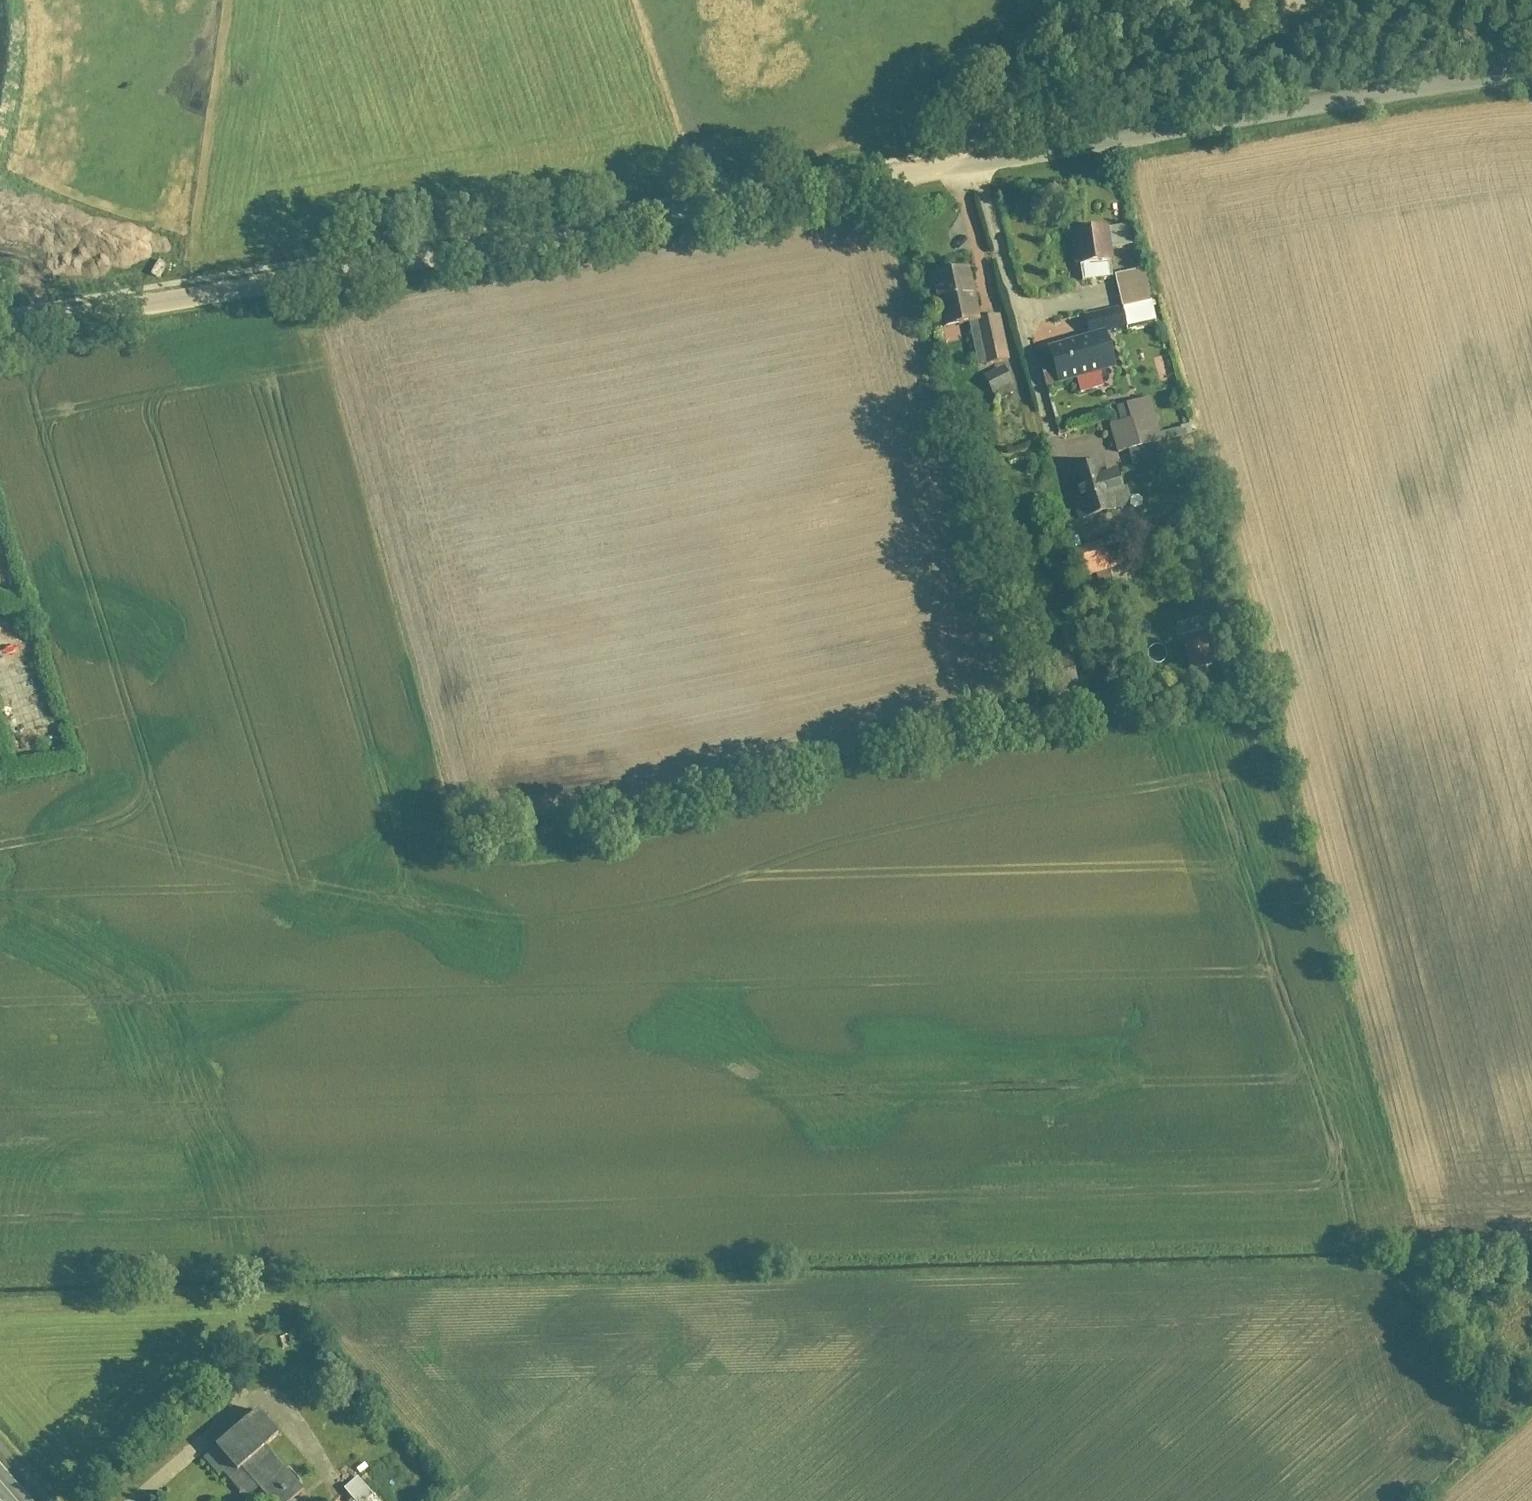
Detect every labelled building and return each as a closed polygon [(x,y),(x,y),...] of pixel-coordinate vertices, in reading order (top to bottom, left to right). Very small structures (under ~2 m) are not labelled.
[(983,204),(965,209),(974,247),(992,242),(983,204)] [(1070,234),(1078,287),(1107,283),(1100,230),(1070,234)] [(1111,234),(1113,251),(1131,250),(1130,232),(1111,234)] [(962,275),(927,282),(935,333),(971,327),(962,275)] [(1113,281),(1120,311),(1148,304),(1142,275),(1113,281)] [(1113,314),(1081,320),(1084,338),(1116,332),(1113,314)] [(982,368),(1008,363),(1001,317),(974,321),(982,368)] [(1096,374),(1115,369),(1107,337),(1043,353),(1047,371),(1036,374),(1040,391),(1075,382),(1078,397),(1100,392),(1096,374)] [(1109,426),(1116,456),(1164,445),(1154,403),(1115,412),(1118,424),(1109,426)] [(1085,525),(1089,540),(1140,526),(1133,502),(1101,511),(1099,503),(1118,498),(1111,473),(1092,478),(1089,469),(1067,475),(1081,527),(1085,525)] [(1076,556),(1084,583),(1126,572),(1118,544),(1076,556)] [(1204,635),(1182,641),(1192,677),(1213,671),(1204,635)] [(1047,695),(1077,686),(1069,658),(1039,667),(1047,695)] [(269,1443),(244,1416),(202,1454),(225,1480),(235,1471),(262,1500),(298,1500),(318,1484),(275,1437),(269,1443)] [(341,1495),(346,1500),(387,1500),(363,1475),(341,1495)]
